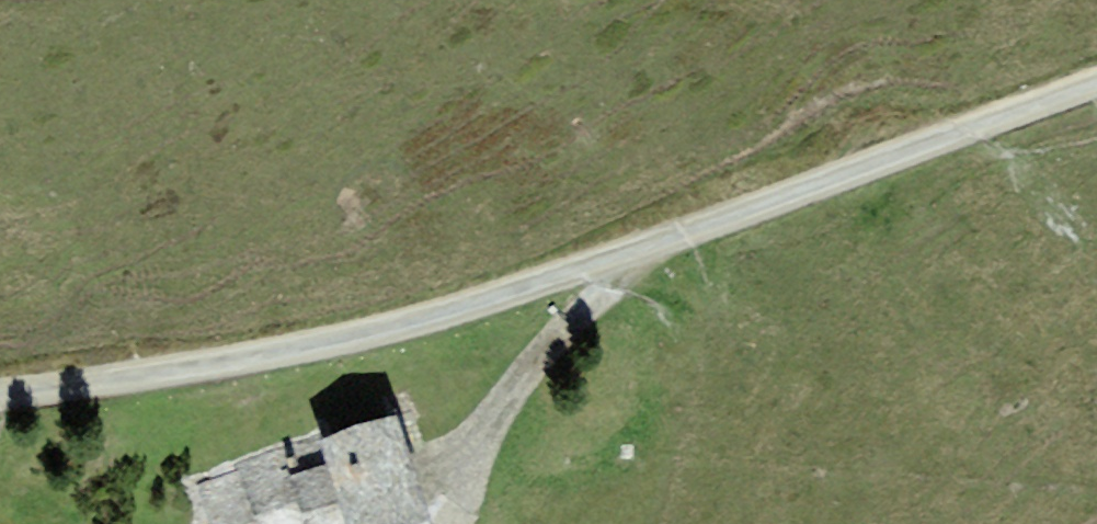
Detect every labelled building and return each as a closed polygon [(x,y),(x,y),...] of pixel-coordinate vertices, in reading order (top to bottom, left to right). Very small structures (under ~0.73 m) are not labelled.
[(320,433),(323,440),(351,523),(386,523),(441,505),(407,403),(320,433)] [(323,440),(194,486),(208,523),(253,523),(351,523),(323,440)]
